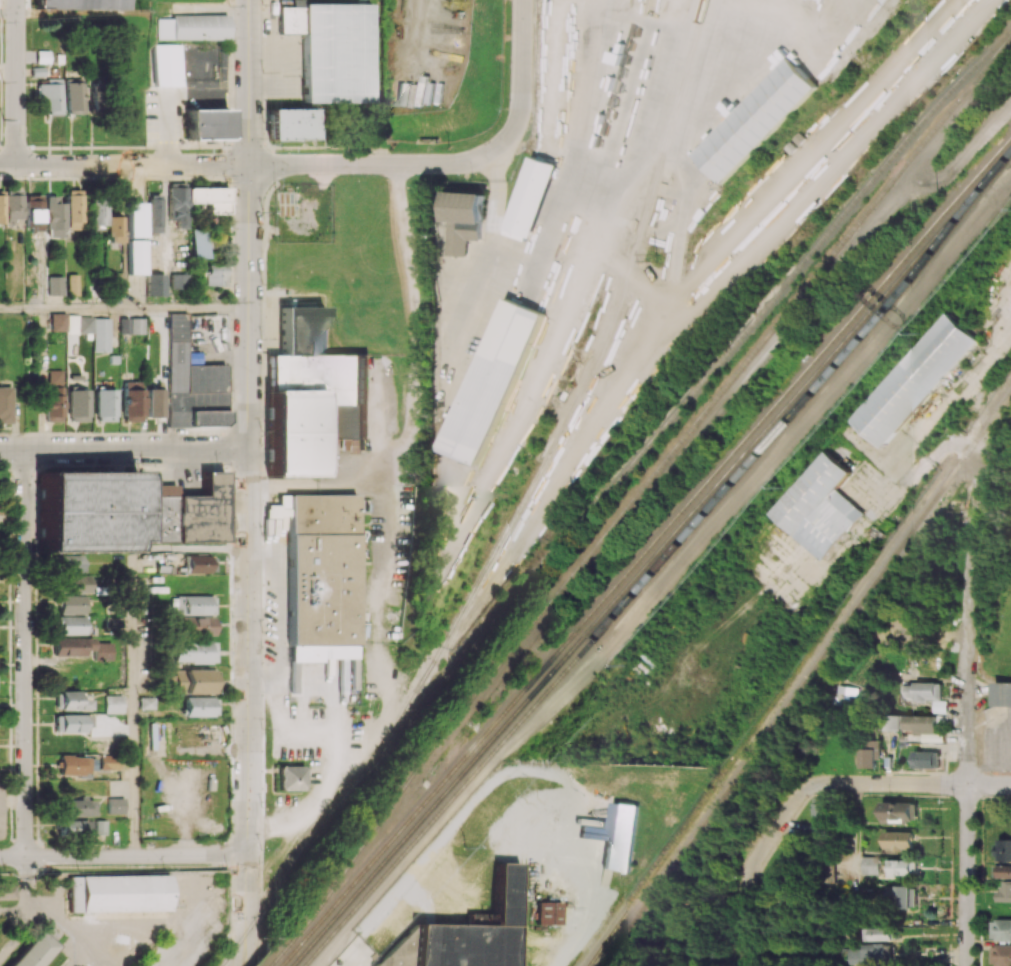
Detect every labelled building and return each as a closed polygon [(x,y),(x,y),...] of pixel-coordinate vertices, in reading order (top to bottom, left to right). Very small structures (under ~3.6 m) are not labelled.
[(126,10),(126,0),(35,0),(35,9),(126,10)] [(372,4),(303,4),(303,103),(372,103),(372,4)] [(279,34),(300,34),(300,6),(279,6),(279,34)] [(228,15),(157,16),(157,39),(228,39),(228,15)] [(182,86),(182,44),(154,44),(155,86),(182,86)] [(50,51),(36,50),(36,62),(49,63),(50,51)] [(820,87),(791,57),(694,154),(723,183),(820,87)] [(61,78),(47,78),(47,84),(37,84),(37,100),(46,100),(46,115),(61,114),(61,78)] [(83,113),(83,79),(66,79),(66,113),(83,113)] [(229,109),(186,109),(186,139),(229,139),(229,109)] [(313,140),(313,109),(268,109),(268,140),(313,140)] [(506,234),(532,243),(558,164),(532,155),(506,234)] [(168,186),(169,219),(176,219),(176,227),(185,227),(185,186),(168,186)] [(187,188),(187,202),(207,202),(207,214),(226,214),(226,189),(187,188)] [(5,191),(7,222),(23,221),(21,190),(5,191)] [(485,192),(446,190),(444,222),(451,222),(450,255),(470,256),(471,239),(482,239),(485,192)] [(148,194),(147,232),(159,232),(160,194),(148,194)] [(66,195),(66,222),(81,222),(81,195),(66,195)] [(24,196),(25,226),(31,226),(31,230),(42,230),(41,196),(24,196)] [(47,196),(46,237),(64,237),(64,202),(56,202),(56,196),(47,196)] [(91,202),(91,225),(106,225),(106,202),(91,202)] [(127,202),(126,237),(143,237),(144,202),(127,202)] [(108,216),(108,243),(122,243),(122,217),(108,216)] [(190,228),(190,257),(206,257),(206,228),(190,228)] [(145,240),(145,274),(128,274),(128,240),(145,240)] [(206,264),(206,274),(215,274),(215,285),(225,286),(225,264),(206,264)] [(186,273),(186,288),(169,288),(169,273),(186,273)] [(67,274),(68,295),(77,295),(77,274),(67,274)] [(164,274),(163,296),(146,295),(147,274),(164,274)] [(48,276),(48,294),(62,294),(62,276),(48,276)] [(485,466),(545,312),(506,297),(446,450),(485,466)] [(269,476),(319,476),(319,404),(364,404),(364,354),(325,354),(325,307),(281,307),(281,355),(269,355),(269,476)] [(168,311),(187,312),(186,362),(225,363),(225,419),(220,423),(188,422),(188,425),(167,425),(168,311)] [(65,313),(50,313),(50,331),(65,331),(65,313)] [(75,332),(92,332),(92,316),(66,315),(65,339),(75,340),(75,332)] [(883,446),(854,419),(949,316),(978,343),(899,429),(883,446)] [(109,317),(92,318),(93,352),(110,351),(109,317)] [(143,318),(120,318),(119,333),(143,334),(143,318)] [(122,379),(124,379),(124,377),(137,377),(137,380),(138,380),(138,387),(142,387),(142,413),(140,413),(140,419),(123,419),(123,413),(122,413),(122,379)] [(146,386),(161,386),(161,415),(160,415),(160,418),(156,418),(156,414),(146,414),(146,386)] [(0,387),(0,421),(11,421),(11,387),(0,387)] [(62,387),(45,387),(44,421),(62,421),(62,387)] [(68,387),(88,387),(88,414),(86,414),(86,419),(70,419),(70,414),(67,414),(68,387)] [(95,387),(115,387),(115,414),(113,414),(113,419),(97,419),(97,414),(95,414),(95,387)] [(771,511),(795,533),(852,470),(827,448),(771,511)] [(40,467),(137,466),(137,482),(177,482),(177,493),(203,493),(202,469),(224,468),(225,541),(137,542),(137,535),(125,535),(125,546),(41,547),(40,467)] [(795,534),(837,487),(864,511),(823,558),(795,534)] [(265,517),(287,518),(288,495),(279,494),(278,505),(265,505),(265,517)] [(357,495),(288,495),(288,660),(356,660),(357,495)] [(186,553),(209,553),(209,556),(214,556),(214,569),(209,569),(209,571),(186,571),(186,553)] [(83,555),(58,555),(59,572),(83,572),(83,555)] [(89,593),(90,576),(59,575),(59,592),(89,593)] [(58,614),(86,614),(86,596),(58,595),(58,614)] [(214,613),(214,595),(170,597),(171,615),(214,613)] [(86,615),(58,616),(58,634),(87,634),(86,615)] [(123,617),(106,617),(106,628),(123,627),(123,617)] [(214,617),(184,617),(184,635),(214,634),(214,617)] [(85,639),(54,638),(53,656),(85,656),(85,639)] [(174,663),(215,662),(214,641),(173,641),(174,663)] [(212,693),(211,669),(174,670),(175,694),(212,693)] [(996,680),(1010,680),(1010,704),(996,704),(996,680)] [(942,699),(941,682),(906,683),(906,700),(942,699)] [(59,710),(87,710),(87,699),(77,699),(77,690),(59,690),(59,710)] [(105,713),(122,712),(122,695),(105,695),(105,713)] [(184,716),(216,716),(216,696),(184,697),(184,716)] [(138,708),(153,709),(153,697),(139,697),(138,708)] [(90,714),(54,715),(54,732),(83,732),(83,726),(90,726),(90,714)] [(936,716),(884,715),(884,729),(914,730),(914,733),(936,733),(936,716)] [(944,742),(944,734),(922,733),(922,741),(944,742)] [(880,739),(868,740),(868,747),(860,748),(861,768),(876,767),(876,759),(880,759),(880,739)] [(913,768),(939,768),(940,751),(914,750),(913,768)] [(101,754),(100,769),(119,769),(119,755),(101,754)] [(59,774),(88,775),(88,756),(60,755),(59,774)] [(305,766),(278,766),(277,790),(304,790),(305,766)] [(107,813),(123,814),(123,798),(107,797),(107,813)] [(93,798),(58,799),(58,816),(94,816),(93,798)] [(611,800),(638,805),(627,872),(602,868),(611,800)] [(918,819),(918,802),(882,802),(882,824),(906,824),(906,819),(918,819)] [(88,820),(54,820),(55,835),(88,834),(88,820)] [(884,850),(914,851),(914,831),(885,830),(884,850)] [(998,839),(997,861),(1010,861),(1010,839),(998,839)] [(880,874),(880,856),(863,856),(863,874),(880,874)] [(917,860),(889,859),(889,875),(917,876),(917,860)] [(518,862),(516,965),(374,965),(382,958),(412,926),(412,923),(468,924),(469,912),(493,912),(494,861),(518,862)] [(997,865),(997,877),(1010,878),(1010,865),(997,865)] [(68,877),(69,912),(168,911),(167,875),(68,877)] [(1010,902),(1010,882),(1003,882),(1003,887),(995,886),(995,901),(1010,902)] [(14,900),(14,885),(0,885),(0,901),(14,900)] [(888,885),(887,906),(917,907),(917,886),(888,885)] [(537,901),(561,902),(561,924),(536,924),(537,901)] [(991,919),(991,940),(1010,940),(1010,919),(991,919)] [(868,927),(868,940),(901,940),(901,927),(868,927)] [(10,965),(41,965),(57,948),(39,932),(10,965)] [(888,965),(889,944),(867,943),(867,947),(854,947),(853,964),(888,965)] [(990,946),(990,965),(1010,965),(1010,945),(990,946)]
